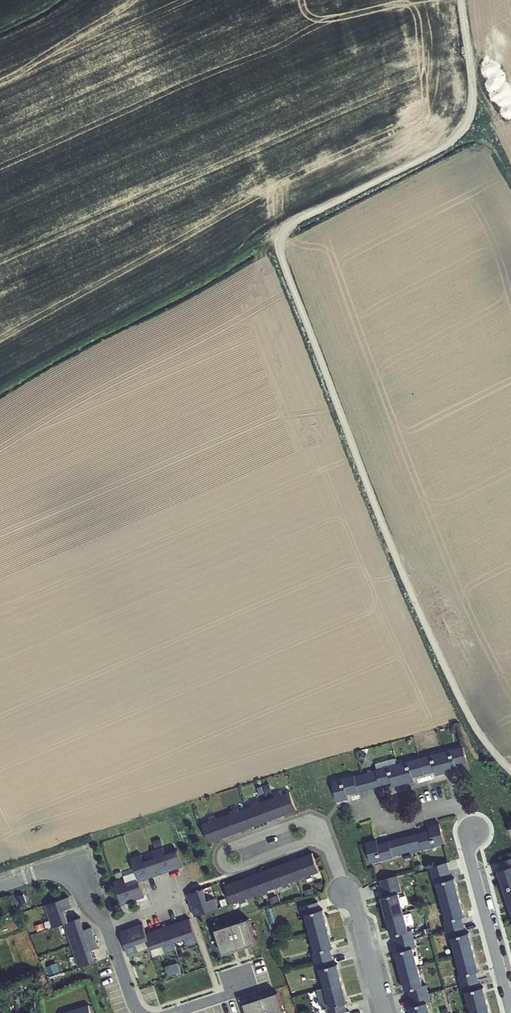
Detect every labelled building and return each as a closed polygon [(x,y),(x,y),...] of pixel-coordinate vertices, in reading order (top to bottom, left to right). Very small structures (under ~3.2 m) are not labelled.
[(463,745),(441,751),(447,772),(457,770),(456,766),(467,762),(463,745)] [(441,751),(420,757),(424,774),(434,771),(436,775),(447,772),(441,751)] [(420,757),(398,763),(404,784),(415,781),(413,777),(424,774),(420,757)] [(375,769),(376,770),(380,785),(391,782),(393,787),(404,784),(398,763),(375,769)] [(376,770),(355,776),(359,791),(380,785),(376,770)] [(347,795),(359,791),(355,776),(355,775),(331,781),(337,802),(348,799),(347,795)] [(296,810),(289,792),(282,795),(281,792),(274,795),(275,797),(268,800),(274,818),(296,810)] [(253,827),(274,818),(268,800),(259,803),(258,801),(252,804),(252,806),(246,808),(253,827)] [(231,835),(253,827),(246,808),(239,811),(238,809),(231,811),(232,813),(224,816),(231,835)] [(231,835),(224,816),(216,819),(215,817),(209,820),(209,822),(202,825),(208,842),(209,843),(231,835)] [(424,831),(429,847),(445,843),(439,823),(428,826),(429,830),(424,831)] [(403,837),(408,852),(422,848),(422,849),(429,847),(424,831),(403,837)] [(383,842),(387,858),(394,857),(393,856),(408,852),(403,837),(383,842)] [(387,858),(383,842),(377,844),(376,839),(365,842),(371,862),(387,858)] [(161,874),(183,866),(177,851),(165,855),(163,848),(152,851),(155,858),(161,874)] [(311,875),(319,872),(312,853),(290,861),(297,880),(305,877),(306,880),(312,877),(311,875)] [(139,881),(161,874),(155,858),(144,862),(141,855),(131,859),(136,873),(139,881)] [(289,883),(297,880),(290,861),(268,870),(275,888),(282,885),(283,888),(290,885),(289,883)] [(510,915),(510,862),(498,865),(510,915)] [(436,883),(442,902),(460,898),(455,878),(452,879),(448,863),(429,867),(434,883),(436,883)] [(268,891),(275,888),(268,870),(247,878),(254,896),(261,893),(262,896),(269,893),(268,891)] [(122,905),(144,897),(139,881),(136,873),(124,878),(114,882),(122,905)] [(381,898),(386,917),(404,912),(399,893),(402,893),(398,876),(379,880),(384,897),(381,898)] [(246,899),(254,896),(247,878),(225,886),(231,904),(239,901),(240,904),(246,901),(246,899)] [(195,916),(218,909),(214,898),(207,901),(203,889),(187,894),(195,916)] [(72,907),(68,897),(45,905),(53,927),(64,924),(68,921),(64,910),(72,907)] [(465,917),(460,898),(442,902),(447,921),(444,922),(446,930),(465,925),(463,918),(465,917)] [(310,934),(329,929),(323,909),(320,910),(319,901),(301,907),(302,915),(305,914),(310,934)] [(393,935),(396,943),(414,938),(412,930),(409,931),(404,912),(386,917),(391,936),(393,935)] [(72,945),(94,938),(91,927),(84,930),(80,918),(68,921),(64,924),(72,945)] [(187,945),(197,942),(190,919),(173,924),(178,940),(185,938),(187,945)] [(256,944),(248,919),(215,930),(223,955),(256,944)] [(146,933),(143,924),(120,932),(128,955),(138,951),(136,944),(147,940),(146,933)] [(173,942),(178,940),(173,924),(146,933),(147,940),(150,950),(162,946),(165,953),(175,949),(173,942)] [(451,937),(456,956),(474,952),(469,932),(466,933),(465,925),(446,930),(448,938),(451,937)] [(314,962),(333,958),(331,949),(334,948),(329,929),(310,934),(316,951),(312,952),(314,962)] [(98,948),(94,938),(72,945),(79,968),(95,962),(91,950),(98,948)] [(417,947),(414,938),(396,943),(398,952),(395,953),(400,972),(418,965),(413,949),(417,947)] [(458,976),(460,983),(478,980),(477,972),(479,972),(474,952),(456,956),(461,975),(458,976)] [(333,958),(314,962),(316,970),(320,969),(325,988),(343,983),(338,964),(335,965),(333,958)] [(171,974),(183,970),(180,961),(168,965),(171,974)] [(424,985),(418,965),(400,972),(405,991),(408,990),(410,999),(429,995),(426,985),(424,985)] [(466,992),(471,1011),(489,1006),(483,987),(480,987),(478,980),(460,983),(462,993),(466,992)] [(325,988),(317,990),(322,1009),(327,1008),(328,1012),(342,1012),(347,1012),(345,1003),(348,1002),(343,983),(325,988)] [(244,1004),(247,1012),(284,1012),(277,993),(244,1004)] [(429,995),(410,999),(412,1006),(410,1007),(411,1012),(431,1012),(428,1003),(431,1002),(429,995)]
